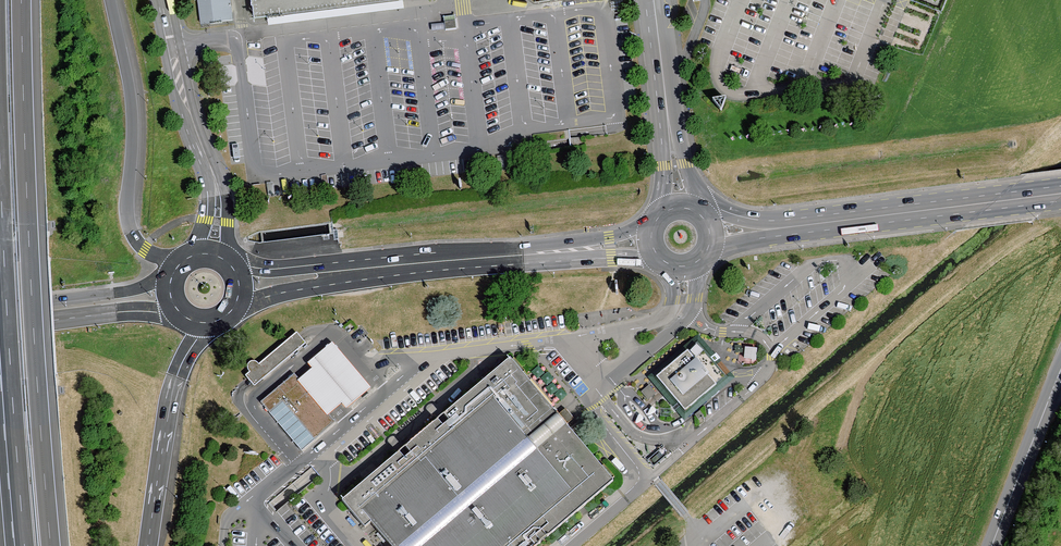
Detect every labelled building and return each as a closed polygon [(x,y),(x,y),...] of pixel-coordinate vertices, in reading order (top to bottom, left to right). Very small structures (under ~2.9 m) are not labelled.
[(228,0),(197,0),(199,21),(231,17),(228,0)] [(254,14),(267,13),(378,0),(252,0),(254,14)] [(248,373),(245,375),(246,377),(250,381),(254,386),(305,345),(300,339),(295,333),(259,364),(258,362),(256,361),(254,361),(252,361),(251,361),(249,362),(248,364),(247,365),(247,367),(247,369),(248,370),(249,372),(248,373)] [(675,410),(684,421),(735,377),(719,359),(714,363),(705,353),(710,349),(696,334),(646,377),(660,393),(673,408),(678,403),(679,404),(681,406),(675,410)] [(349,362),(332,342),(308,363),(312,368),(304,374),(298,379),(329,414),(334,410),(342,403),(346,408),(370,387),(359,374),(349,362)] [(341,500),(365,528),(371,523),(391,545),(418,545),(473,499),(513,545),(537,545),(579,511),(584,506),(615,480),(592,453),(563,419),(526,376),(527,375),(524,371),(524,370),(514,358),(512,360),(510,357),(341,500)] [(294,374),(260,402),(269,412),(283,401),(315,439),(335,422),(329,414),(298,379),(294,374)] [(283,401),(269,412),(301,451),(315,439),(283,401)] [(473,499),(418,545),(513,545),(473,499)]
